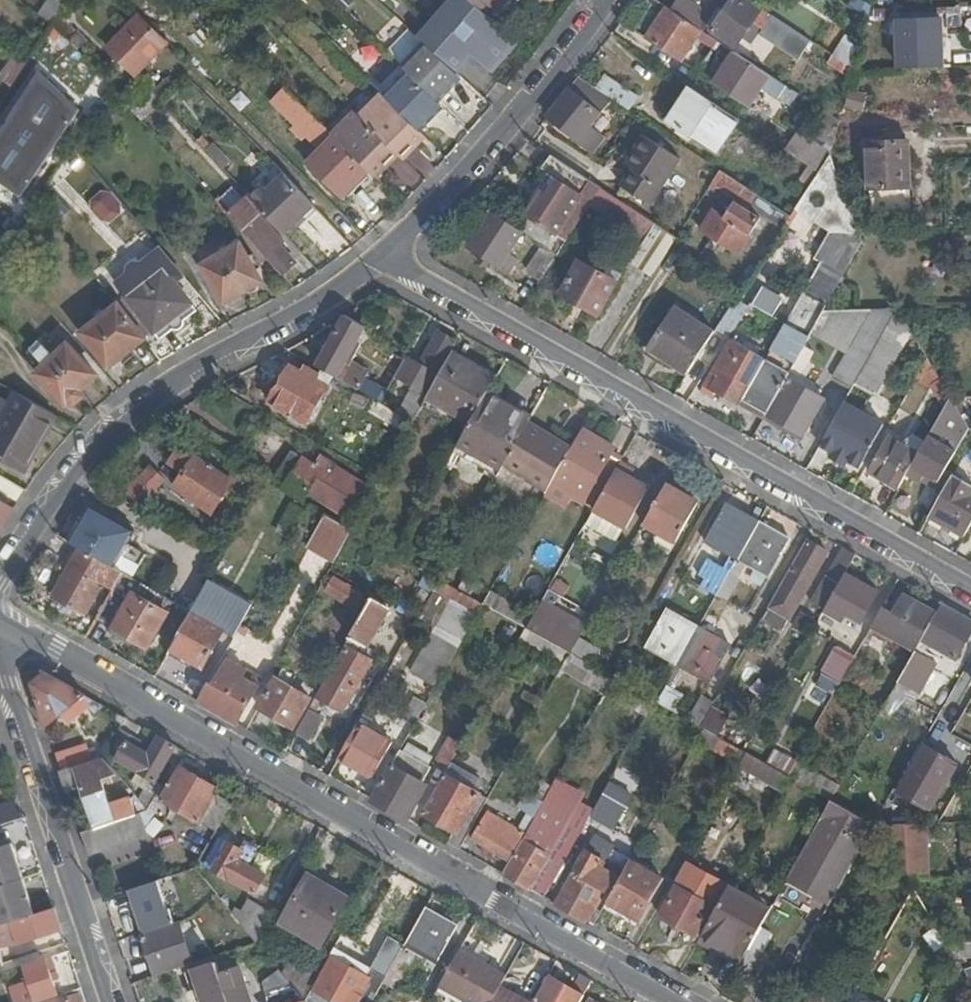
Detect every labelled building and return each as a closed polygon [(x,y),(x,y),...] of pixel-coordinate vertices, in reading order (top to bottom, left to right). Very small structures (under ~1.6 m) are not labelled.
[(0,2),(0,3),(13,13),(20,4),(15,0),(2,0),(0,2)] [(42,16),(57,26),(74,0),(53,0),(42,16)] [(336,3),(345,11),(352,4),(349,0),(339,0),(336,3)] [(517,44),(467,0),(454,0),(428,30),(466,63),(472,55),(492,73),(517,44)] [(495,21),(512,2),(510,0),(472,0),(495,21)] [(755,24),(772,36),(785,45),(791,36),(775,25),(739,0),(735,0),(728,11),(715,2),(698,28),(734,53),(755,24)] [(870,11),(883,11),(893,11),(893,0),(873,0),(870,11)] [(20,4),(13,13),(49,38),(55,29),(20,4)] [(687,67),(700,76),(719,46),(666,10),(646,40),(680,64),(696,41),(701,44),(687,67)] [(960,10),(946,10),(947,34),(961,34),(960,10)] [(883,11),(870,11),(866,22),(884,20),(883,11)] [(111,53),(136,78),(169,45),(144,19),(111,53)] [(927,34),(899,35),(900,73),(938,72),(937,23),(926,23),(927,34)] [(419,40),(455,75),(466,63),(428,30),(419,40)] [(437,102),(460,78),(455,75),(419,40),(409,31),(387,55),(410,77),(437,102)] [(851,74),(858,49),(838,40),(832,62),(851,74)] [(765,87),(791,105),(796,97),(733,55),(724,69),(718,65),(712,74),(719,79),(714,86),(749,110),(765,87)] [(0,77),(0,82),(14,91),(27,70),(11,59),(0,77)] [(29,198),(91,105),(37,70),(0,125),(0,179),(29,198)] [(410,77),(387,101),(418,132),(442,107),(437,102),(410,77)] [(595,91),(579,79),(547,118),(591,155),(602,142),(589,131),(612,102),(595,91)] [(604,80),(595,91),(612,102),(627,113),(635,101),(604,80)] [(671,123),(717,154),(738,123),(691,91),(671,123)] [(849,92),(844,109),(861,114),(866,97),(849,92)] [(382,96),(359,119),(397,157),(402,161),(424,138),(418,132),(387,101),(382,96)] [(343,198),(368,172),(334,138),(334,137),(324,128),(297,101),(284,114),(322,151),(309,165),(343,198)] [(334,137),(334,138),(368,172),(376,179),(397,157),(359,119),(356,116),(334,137)] [(796,136),(784,155),(805,169),(816,177),(828,158),(835,134),(837,125),(825,116),(816,149),(796,136)] [(629,168),(618,185),(650,206),(679,161),(639,136),(622,164),(629,168)] [(429,143),(424,138),(402,161),(406,165),(429,143)] [(907,217),(905,144),(865,145),(867,217),(907,217)] [(217,156),(212,161),(221,170),(225,165),(217,156)] [(402,161),(397,157),(376,179),(380,184),(402,161)] [(550,176),(554,179),(526,219),(565,246),(600,190),(550,158),(542,170),(550,176)] [(816,177),(805,169),(797,181),(808,189),(812,182),(816,177)] [(719,173),(711,185),(781,231),(789,219),(719,173)] [(554,179),(550,176),(522,217),(526,219),(554,179)] [(287,177),(254,206),(272,225),(286,240),(319,211),(287,177)] [(812,182),(793,213),(830,232),(857,247),(854,239),(841,197),(812,182)] [(233,183),(228,187),(267,231),(272,225),(254,206),(233,183)] [(103,187),(88,206),(111,226),(127,207),(103,187)] [(228,187),(213,201),(248,239),(282,277),(293,266),(280,251),(283,248),(267,231),(228,187)] [(758,223),(733,207),(724,222),(749,238),(758,223)] [(514,259),(507,254),(521,234),(491,215),(468,251),(504,275),(514,259)] [(702,232),(736,256),(749,238),(724,222),(713,215),(702,232)] [(821,268),(786,329),(807,341),(811,335),(822,315),(858,250),(857,247),(830,232),(813,263),(821,268)] [(114,281),(158,248),(148,235),(101,271),(123,300),(127,297),(114,281)] [(258,287),(262,285),(239,244),(231,248),(228,243),(200,259),(227,306),(248,294),(250,298),(256,297),(258,295),(260,292),(258,287)] [(544,249),(527,275),(541,284),(557,258),(544,249)] [(616,286),(580,263),(559,298),(595,319),(616,286)] [(191,307),(163,273),(128,301),(131,306),(155,333),(156,334),(191,307)] [(764,283),(756,308),(777,315),(786,290),(764,283)] [(737,300),(729,296),(707,329),(715,334),(737,300)] [(155,333),(131,306),(123,313),(145,342),(155,333)] [(84,336),(111,370),(146,343),(145,342),(123,313),(119,308),(106,318),(103,314),(97,318),(100,323),(84,336)] [(847,355),(831,384),(850,394),(852,390),(895,312),(822,315),(811,335),(847,355)] [(898,312),(895,312),(852,390),(873,401),(910,333),(898,312)] [(366,313),(358,326),(364,329),(366,330),(387,342),(394,329),(366,313)] [(678,313),(652,355),(686,378),(696,363),(713,336),(678,313)] [(383,400),(392,386),(346,361),(364,329),(358,326),(345,319),(317,367),(357,389),(356,393),(357,394),(371,401),(380,406),(383,400)] [(738,341),(707,390),(741,411),(744,405),(765,417),(784,383),(791,370),(803,348),(807,341),(786,329),(779,342),(781,344),(771,360),(738,341)] [(419,370),(406,362),(395,381),(420,395),(413,407),(421,412),(428,400),(438,382),(435,380),(455,346),(439,337),(419,370)] [(33,354),(46,368),(37,377),(67,406),(69,404),(75,406),(83,399),(82,393),(97,379),(69,348),(55,360),(42,346),(33,354)] [(813,354),(803,348),(791,370),(801,376),(813,354)] [(453,356),(438,382),(428,400),(430,401),(455,416),(471,425),(488,395),(495,381),(453,356)] [(921,372),(942,404),(947,395),(927,361),(921,372)] [(306,428),(334,380),(311,367),(302,382),(288,374),(276,396),(272,394),(267,404),(271,406),(270,408),(306,428)] [(822,404),(784,383),(765,417),(803,439),(822,404)] [(371,401),(357,394),(351,404),(365,412),(371,401)] [(488,395),(471,425),(459,446),(502,472),(505,467),(527,427),(499,412),(504,403),(488,395)] [(33,450),(53,416),(18,397),(12,408),(1,402),(0,404),(0,417),(5,420),(0,429),(0,460),(15,468),(28,447),(33,450)] [(390,404),(383,400),(380,406),(386,410),(390,404)] [(918,457),(911,470),(938,486),(940,482),(951,464),(965,440),(969,433),(968,431),(964,424),(950,400),(929,439),(918,457)] [(430,401),(425,410),(449,424),(455,416),(430,401)] [(413,407),(405,403),(396,416),(413,426),(421,412),(413,407)] [(504,403),(499,412),(527,427),(529,425),(532,419),(504,403)] [(744,405),(741,411),(762,423),(765,417),(744,405)] [(887,432),(842,408),(819,450),(829,456),(826,462),(840,470),(844,464),(862,475),(887,432)] [(765,417),(762,423),(799,445),(803,439),(765,417)] [(529,425),(527,427),(505,467),(548,493),(571,453),(543,437),(545,434),(529,425)] [(545,434),(543,437),(571,453),(573,450),(545,434)] [(573,450),(571,453),(548,493),(545,498),(567,510),(575,497),(596,509),(620,466),(621,465),(610,459),(612,453),(582,435),(573,450)] [(889,440),(868,477),(897,494),(911,470),(918,457),(889,440)] [(459,446),(454,455),(497,480),(502,472),(459,446)] [(345,517),(363,486),(347,477),(342,485),(330,478),(335,469),(319,460),(314,469),(289,453),(272,481),(304,500),(308,495),(324,505),(334,511),(345,517)] [(233,485),(195,460),(175,490),(212,515),(233,485)] [(633,474),(620,466),(596,509),(595,510),(624,528),(627,530),(649,494),(630,481),(633,474)] [(347,477),(335,469),(330,478),(342,485),(347,477)] [(163,483),(150,471),(125,496),(137,508),(163,483)] [(25,492),(0,478),(0,532),(25,492)] [(948,488),(927,523),(962,542),(970,526),(970,504),(967,501),(970,495),(970,490),(952,479),(948,488)] [(698,505),(666,487),(643,527),(675,546),(698,505)] [(91,510),(68,546),(78,552),(112,571),(133,535),(91,510)] [(595,510),(585,527),(615,543),(624,528),(595,510)] [(728,559),(720,573),(727,577),(734,582),(743,566),(767,580),(787,545),(756,527),(726,510),(706,545),(728,559)] [(325,518),(308,548),(335,564),(352,533),(351,533),(325,518)] [(825,555),(806,543),(760,623),(779,634),(825,555)] [(82,616),(99,585),(112,592),(121,576),(112,571),(78,552),(52,600),(82,616)] [(843,552),(812,606),(824,612),(844,578),(855,559),(843,552)] [(719,591),(727,577),(704,564),(696,577),(707,584),(719,591)] [(146,569),(142,577),(154,584),(159,576),(146,569)] [(121,576),(112,592),(95,620),(147,649),(167,615),(133,596),(138,586),(121,576)] [(205,591),(178,577),(165,600),(173,605),(191,615),(201,598),(205,591)] [(335,577),(325,592),(363,615),(372,600),(373,599),(335,577)] [(876,597),(844,578),(824,612),(823,614),(840,625),(845,618),(859,627),(876,597)] [(435,630),(411,674),(436,688),(482,607),(439,582),(432,595),(449,606),(435,630)] [(707,584),(702,592),(714,599),(719,591),(707,584)] [(138,586),(133,596),(167,615),(173,605),(165,600),(138,586)] [(548,591),(532,619),(525,631),(526,632),(569,656),(578,641),(564,633),(572,619),(553,608),(559,597),(548,591)] [(390,600),(376,592),(373,599),(372,600),(386,608),(390,600)] [(489,594),(483,606),(525,631),(532,619),(489,594)] [(449,606),(432,595),(418,620),(435,630),(449,606)] [(201,598),(191,615),(169,652),(201,671),(221,635),(214,630),(225,612),(201,598)] [(891,615),(882,611),(871,630),(914,655),(921,643),(936,617),(901,598),(891,615)] [(372,600),(363,615),(348,640),(359,647),(364,649),(387,609),(386,608),(372,600)] [(936,617),(921,643),(941,655),(953,662),(970,630),(970,625),(941,607),(936,617)] [(667,665),(659,681),(666,685),(673,689),(683,674),(706,687),(726,651),(695,633),(665,616),(645,651),(667,665)] [(585,627),(572,619),(564,633),(578,641),(585,627)] [(508,646),(513,636),(504,630),(499,640),(508,646)] [(526,632),(521,641),(564,665),(569,656),(526,632)] [(368,664),(355,656),(359,647),(348,640),(345,647),(346,648),(317,699),(341,713),(368,664)] [(594,650),(578,641),(569,656),(586,665),(594,650)] [(850,643),(838,665),(847,671),(860,649),(850,643)] [(941,655),(921,643),(914,655),(893,692),(912,703),(941,655)] [(564,665),(561,670),(605,695),(607,692),(613,681),(613,680),(586,665),(569,656),(564,665)] [(248,672),(224,657),(197,705),(235,726),(256,690),(243,681),(248,672)] [(276,683),(274,682),(258,710),(292,729),(308,701),(289,690),(297,676),(284,669),(276,683)] [(42,675),(30,684),(44,727),(58,715),(67,725),(84,709),(76,700),(80,696),(42,675)] [(366,731),(384,698),(376,693),(358,726),(360,728),(341,762),(371,779),(390,745),(366,731)] [(414,700),(402,721),(414,727),(426,707),(414,700)] [(711,707),(699,700),(686,722),(699,729),(711,708),(711,707)] [(730,719),(711,708),(699,729),(703,732),(718,740),(730,719)] [(319,720),(307,713),(294,735),(305,742),(319,720)] [(116,760),(115,762),(150,782),(154,784),(174,749),(156,739),(150,749),(118,730),(105,754),(116,760)] [(703,732),(696,745),(739,769),(746,756),(742,753),(718,740),(703,732)] [(448,740),(434,765),(446,772),(461,747),(448,740)] [(84,748),(54,758),(59,773),(89,763),(84,748)] [(953,767),(923,748),(897,793),(927,812),(953,767)] [(427,771),(398,755),(371,802),(405,822),(424,788),(419,784),(427,771)] [(746,756),(739,769),(783,794),(790,780),(786,778),(746,756)] [(66,794),(80,790),(94,830),(129,819),(135,817),(130,801),(109,808),(100,783),(116,778),(102,759),(89,763),(59,773),(66,794)] [(786,778),(790,780),(830,803),(838,789),(794,763),(786,778)] [(191,820),(202,824),(215,832),(230,807),(213,797),(216,790),(180,770),(167,792),(160,788),(145,814),(153,822),(164,804),(191,820)] [(486,802),(443,778),(421,815),(453,834),(446,845),(458,852),(486,802)] [(154,784),(150,782),(137,803),(145,814),(160,788),(154,784)] [(628,800),(607,788),(589,821),(610,832),(628,800)] [(536,816),(545,802),(530,792),(521,806),(536,816)] [(875,829),(831,804),(789,878),(832,904),(875,829)] [(129,819),(133,832),(141,829),(150,827),(153,822),(145,814),(135,817),(129,819)] [(507,858),(521,832),(488,815),(474,840),(483,845),(480,850),(490,856),(493,851),(507,858)] [(522,830),(527,833),(534,820),(529,817),(522,830)] [(562,838),(534,820),(527,833),(502,877),(529,892),(562,838)] [(932,825),(874,827),(875,829),(907,881),(934,880),(932,825)] [(593,838),(582,855),(603,868),(604,868),(614,851),(593,838)] [(243,854),(220,841),(205,867),(253,893),(263,876),(249,868),(256,853),(247,848),(243,854)] [(21,881),(8,846),(0,849),(0,888),(21,881)] [(889,859),(871,848),(862,865),(880,875),(889,859)] [(603,868),(582,855),(553,906),(586,924),(594,908),(612,878),(601,872),(604,868),(603,868)] [(628,865),(618,882),(602,912),(617,920),(622,913),(637,922),(659,883),(628,865)] [(618,882),(612,878),(594,908),(602,912),(618,882)] [(33,917),(21,881),(0,888),(0,928),(33,917)] [(328,894),(307,881),(285,922),(306,935),(305,937),(318,945),(345,899),(330,890),(328,894)] [(772,908),(731,885),(700,939),(715,948),(717,945),(742,961),(748,950),(772,908)] [(696,937),(711,909),(676,888),(660,917),(696,937)] [(239,917),(236,923),(244,932),(255,946),(256,946),(271,919),(246,905),(239,917)] [(52,910),(33,917),(0,928),(0,949),(18,943),(18,945),(59,931),(52,910)] [(451,932),(420,915),(392,965),(402,970),(411,956),(431,967),(451,932)] [(155,976),(189,964),(190,967),(212,960),(208,951),(188,957),(178,927),(143,939),(155,976)] [(970,943),(945,943),(951,952),(970,951),(970,943)] [(742,961),(736,972),(744,977),(757,955),(748,950),(742,961)] [(282,978),(302,1001),(305,1001),(308,997),(309,994),(329,958),(315,951),(305,968),(291,961),(282,978)] [(952,953),(958,964),(970,960),(970,952),(970,951),(951,952),(952,953)] [(455,954),(436,988),(463,1001),(492,1001),(494,998),(505,979),(455,954)] [(332,1001),(372,1001),(380,987),(332,959),(314,992),(332,1001)] [(958,964),(970,985),(970,960),(958,964)] [(10,991),(14,1001),(45,1001),(55,999),(51,987),(43,961),(22,968),(27,985),(10,991)] [(402,970),(392,965),(381,986),(393,993),(405,971),(402,970)] [(194,972),(204,1001),(247,1001),(242,986),(228,991),(224,980),(219,981),(213,966),(194,972)] [(268,1000),(269,1001),(302,1001),(282,978),(278,973),(271,978),(284,995),(268,1000)] [(545,978),(532,1001),(578,1001),(589,983),(576,976),(569,990),(545,978)] [(75,979),(51,987),(55,999),(79,990),(75,979)] [(870,1001),(891,1001),(875,993),(870,1001)] [(305,1001),(314,1001),(316,1000),(309,994),(308,997),(305,1001)]
